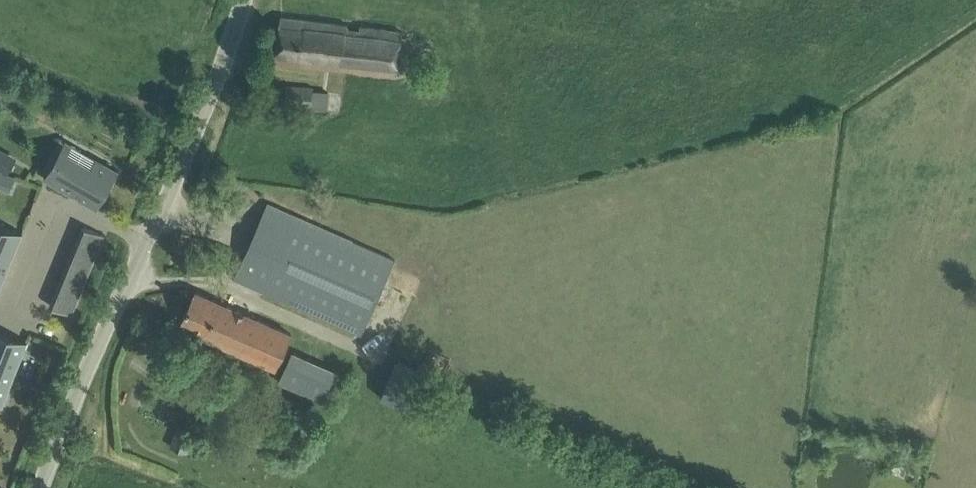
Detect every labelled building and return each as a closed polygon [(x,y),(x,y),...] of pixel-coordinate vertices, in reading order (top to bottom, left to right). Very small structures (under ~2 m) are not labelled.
[(402,31),(300,19),(282,16),(275,62),(295,65),(397,77),(398,67),(428,71),(431,44),(401,40),(402,31)] [(330,90),(307,87),(287,85),(285,104),(328,108),(330,90)] [(8,173),(17,157),(0,147),(0,169),(8,173)] [(79,159),(65,151),(61,158),(49,178),(46,176),(45,178),(97,208),(118,170),(115,169),(104,162),(103,164),(96,160),(92,167),(85,163),(86,162),(81,160),(79,159)] [(10,191),(16,176),(8,173),(0,169),(0,187),(10,191)] [(396,260),(287,211),(269,203),(235,278),(363,335),(396,260)] [(23,233),(0,223),(0,290),(23,233)] [(86,223),(53,305),(76,314),(108,232),(86,223)] [(293,335),(214,299),(195,291),(182,320),(202,329),(200,334),(278,369),(293,335)] [(28,342),(0,331),(0,395),(5,397),(2,404),(4,405),(28,342)] [(337,369),(293,350),(279,382),(323,402),(337,369)] [(381,396),(422,415),(438,380),(397,361),(381,396)] [(188,452),(195,433),(178,427),(171,446),(188,452)]
